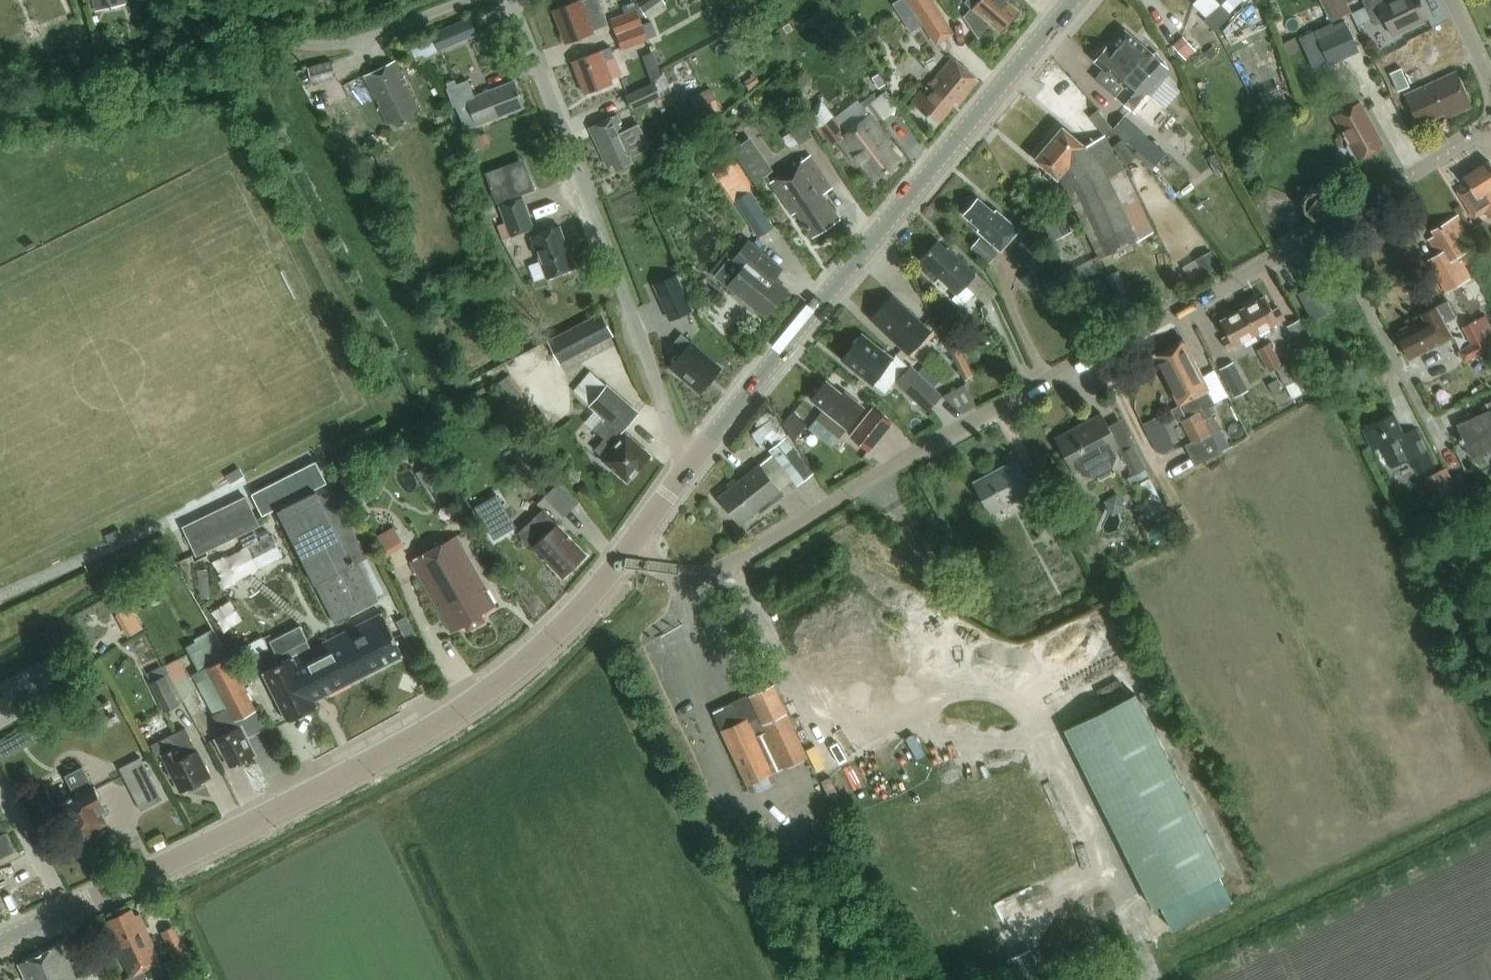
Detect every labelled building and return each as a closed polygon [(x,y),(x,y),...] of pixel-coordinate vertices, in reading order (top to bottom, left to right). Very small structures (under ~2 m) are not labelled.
[(97,5),(103,4),(104,9),(121,5),(119,0),(95,0),(97,5)] [(552,8),(564,41),(593,31),(592,28),(582,0),(575,0),(552,8)] [(592,28),(607,23),(599,0),(582,0),(592,28)] [(662,0),(646,0),(638,6),(645,16),(664,3),(662,0)] [(914,12),(923,26),(943,13),(934,0),(905,0),(914,12)] [(968,5),(971,8),(964,17),(975,32),(978,37),(991,22),(1001,31),(1018,10),(1006,0),(967,0),(966,1),(965,2),(968,5)] [(1192,3),(1206,17),(1221,2),(1220,0),(1196,0),(1192,3)] [(1240,12),(1253,25),(1269,9),(1260,0),(1252,0),(1240,12)] [(1350,12),(1344,0),(1321,0),(1331,22),(1350,12)] [(1374,25),(1384,20),(1392,36),(1428,19),(1419,0),(1397,0),(1389,4),(1387,0),(1362,0),(1374,25)] [(610,18),(615,33),(641,23),(633,1),(621,6),(623,13),(610,18)] [(440,52),(478,35),(470,17),(432,33),(440,52)] [(621,48),(655,35),(649,20),(641,23),(615,33),(621,48)] [(1330,23),(1312,32),(1316,40),(1327,63),(1357,48),(1343,20),(1331,25),(1330,23)] [(1094,54),(1094,58),(1105,68),(1125,85),(1116,95),(1131,108),(1145,91),(1158,77),(1161,80),(1169,70),(1170,68),(1156,51),(1154,53),(1124,28),(1108,47),(1107,45),(1101,46),(1094,54)] [(1182,37),(1173,45),(1186,59),(1195,51),(1182,37)] [(1410,44),(1399,50),(1405,62),(1417,56),(1410,44)] [(609,75),(620,71),(615,56),(613,57),(609,46),(572,60),(583,92),(611,82),(609,75)] [(1213,47),(1205,53),(1210,59),(1218,53),(1213,47)] [(957,103),(978,78),(952,56),(930,82),(928,81),(912,100),(937,121),(954,101),(957,103)] [(313,83),(335,77),(330,61),(308,68),(313,83)] [(410,111),(418,107),(395,61),(364,76),(387,123),(395,119),(398,125),(413,118),(410,111)] [(1409,87),(1401,70),(1390,74),(1398,92),(1409,87)] [(1445,118),(1471,106),(1455,72),(1404,95),(1418,126),(1443,115),(1445,118)] [(779,76),(768,85),(775,95),(787,86),(779,76)] [(466,129),(523,106),(513,80),(474,96),(468,80),(446,88),(454,107),(456,106),(466,129)] [(621,96),(628,111),(658,98),(651,82),(621,96)] [(702,90),(706,113),(728,109),(724,86),(702,90)] [(893,117),(909,104),(895,86),(879,99),(893,117)] [(821,101),(805,113),(831,147),(839,141),(857,164),(861,162),(874,179),(899,159),(886,141),(889,139),(878,125),(885,120),(871,103),(866,107),(862,102),(859,99),(834,118),(821,101)] [(1356,158),(1382,143),(1360,103),(1334,118),(1348,144),(1347,147),(1351,154),(1355,155),(1356,158)] [(616,113),(588,126),(606,165),(611,163),(614,169),(631,161),(628,156),(628,154),(634,152),(649,145),(638,122),(623,129),(616,113)] [(1062,125),(1034,158),(1058,178),(1059,175),(1101,257),(1102,257),(1106,254),(1112,252),(1153,231),(1104,134),(1085,144),(1062,125)] [(1137,127),(1125,140),(1138,151),(1149,137),(1137,127)] [(723,137),(732,149),(754,183),(772,172),(749,138),(740,144),(731,131),(723,137)] [(488,132),(471,138),(475,149),(492,143),(488,132)] [(1138,151),(1135,153),(1153,168),(1167,152),(1149,137),(1138,151)] [(1216,152),(1207,158),(1212,166),(1221,160),(1216,152)] [(383,153),(376,156),(388,182),(395,179),(383,153)] [(813,234),(838,217),(822,193),(831,187),(809,155),(771,181),(793,212),(797,210),(813,234)] [(372,156),(365,159),(370,170),(377,167),(372,156)] [(1457,192),(1473,217),(1486,209),(1490,206),(1490,192),(1489,189),(1490,188),(1490,164),(1488,160),(1462,176),(1467,185),(1457,192)] [(1324,218),(1327,217),(1329,216),(1330,214),(1332,213),(1333,211),(1333,210),(1334,208),(1334,206),(1335,203),(1335,201),(1334,199),(1333,197),(1333,196),(1332,195),(1331,193),(1329,191),(1328,190),(1325,189),(1323,188),(1321,187),(1319,187),(1317,187),(1315,188),(1313,188),(1311,189),(1309,190),(1308,191),(1306,193),(1305,194),(1303,196),(1303,198),(1302,200),(1302,202),(1301,204),(1302,207),(1302,209),(1303,211),(1305,214),(1307,216),(1308,217),(1310,218),(1312,219),(1314,219),(1316,220),(1318,220),(1320,220),(1322,219),(1324,218)] [(671,191),(659,192),(660,201),(672,200),(671,191)] [(750,191),(735,201),(758,235),(773,225),(750,191)] [(534,224),(523,195),(500,204),(506,220),(497,223),(502,237),(534,224)] [(1001,249),(1019,228),(996,208),(994,211),(978,197),(971,198),(964,206),(964,213),(980,227),(978,229),(1001,249)] [(1297,213),(1285,219),(1289,228),(1302,222),(1297,213)] [(1429,240),(1438,255),(1427,262),(1446,293),(1470,278),(1457,256),(1475,245),(1457,216),(1433,231),(1436,236),(1429,240)] [(574,268),(559,227),(532,237),(547,278),(574,268)] [(996,255),(978,238),(970,247),(988,264),(996,255)] [(947,248),(938,240),(920,259),(922,260),(917,265),(934,281),(939,276),(957,293),(952,298),(960,304),(965,303),(975,292),(986,302),(997,291),(976,272),(976,273),(948,247),(947,248)] [(743,268),(729,286),(766,317),(788,291),(774,279),(782,269),(749,241),(733,260),(743,268)] [(1212,251),(1196,260),(1204,274),(1220,265),(1212,251)] [(1118,270),(1107,276),(1117,297),(1127,291),(1118,270)] [(1029,271),(1020,280),(1034,294),(1043,284),(1029,271)] [(657,281),(653,283),(662,304),(666,302),(685,294),(676,273),(657,281)] [(1298,294),(1313,322),(1336,309),(1321,282),(1298,294)] [(908,353),(930,330),(892,294),(871,317),(908,353)] [(1228,349),(1285,317),(1279,307),(1273,310),(1265,295),(1220,320),(1228,335),(1222,339),(1228,349)] [(1410,358),(1453,335),(1446,321),(1457,316),(1448,300),(1423,313),(1428,323),(1399,338),(1410,358)] [(601,314),(549,341),(559,361),(611,334),(601,314)] [(1490,328),(1490,324),(1486,314),(1464,326),(1472,342),(1459,349),(1466,363),(1490,349),(1490,347),(1483,332),(1490,328)] [(1314,343),(1300,318),(1287,326),(1300,350),(1314,343)] [(950,325),(941,330),(948,341),(957,336),(950,325)] [(872,382),(894,355),(883,347),(881,350),(861,334),(842,358),(872,382)] [(700,390),(719,367),(681,335),(670,347),(679,354),(670,365),(675,369),(674,371),(681,377),(682,376),(700,390)] [(1168,347),(1201,410),(1204,415),(1210,412),(1207,407),(1215,403),(1208,390),(1209,389),(1184,339),(1168,347)] [(1271,371),(1281,365),(1270,343),(1259,349),(1271,371)] [(959,346),(950,351),(964,379),(973,374),(959,346)] [(1199,411),(1201,410),(1168,347),(1153,354),(1179,404),(1171,409),(1177,420),(1180,418),(1192,441),(1210,432),(1204,420),(1199,411)] [(1249,389),(1234,361),(1220,369),(1235,397),(1249,389)] [(1289,363),(1277,369),(1285,386),(1297,380),(1289,363)] [(944,396),(943,395),(911,364),(896,379),(930,411),(944,396)] [(498,387),(512,404),(527,391),(512,374),(498,387)] [(599,379),(579,396),(589,405),(595,410),(605,418),(595,430),(594,430),(604,439),(594,450),(604,458),(603,460),(627,481),(650,455),(622,430),(637,413),(606,386),(599,379)] [(839,436),(863,406),(844,391),(842,393),(826,380),(811,399),(823,409),(816,418),(839,436)] [(1275,380),(1268,384),(1274,395),(1281,391),(1275,380)] [(944,396),(962,413),(973,407),(962,384),(943,395),(944,396)] [(868,449),(891,421),(873,407),(851,435),(868,449)] [(1074,472),(1080,468),(1083,474),(1097,476),(1111,469),(1117,455),(1114,450),(1120,447),(1101,411),(1055,436),(1074,472)] [(1458,425),(1464,440),(1472,457),(1490,449),(1490,411),(1458,425)] [(1391,467),(1409,458),(1417,473),(1434,465),(1417,428),(1404,435),(1394,413),(1363,428),(1373,449),(1381,446),(1391,467)] [(1213,415),(1204,420),(1210,432),(1211,434),(1221,429),(1213,415)] [(774,416),(752,433),(761,444),(768,438),(773,445),(784,436),(787,434),(774,416)] [(1168,433),(1152,441),(1157,452),(1163,454),(1175,447),(1168,433)] [(759,464),(718,495),(740,523),(757,510),(759,513),(783,495),(778,488),(767,475),(780,464),(791,477),(796,482),(811,469),(784,437),(784,436),(773,445),(769,448),(773,452),(759,464)] [(1151,483),(1134,448),(1120,454),(1132,478),(1129,480),(1134,491),(1151,483)] [(991,514),(1034,490),(1017,457),(973,480),(991,514)] [(315,460),(251,493),(263,515),(327,482),(315,460)] [(1444,469),(1423,481),(1434,502),(1439,499),(1441,504),(1458,496),(1444,469)] [(378,495),(384,484),(370,476),(364,487),(378,495)] [(570,477),(553,493),(573,514),(590,498),(570,477)] [(1052,524),(1062,519),(1046,488),(1036,493),(1046,513),(1052,524)] [(334,623),(378,601),(359,562),(367,558),(333,489),(318,496),(316,491),(278,510),(334,623)] [(497,495),(477,507),(495,538),(515,526),(497,495)] [(183,527),(197,555),(259,525),(246,497),(183,527)] [(561,576),(585,553),(543,509),(519,532),(561,576)] [(1046,513),(1032,521),(1038,532),(1052,524),(1046,513)] [(1477,521),(1481,529),(1490,524),(1490,523),(1488,516),(1477,521)] [(255,532),(241,539),(245,548),(259,541),(255,532)] [(236,553),(225,558),(236,581),(247,575),(283,557),(272,535),(259,541),(245,548),(236,553)] [(481,614),(496,606),(456,535),(410,562),(451,633),(465,625),(468,630),(485,620),(481,614)] [(403,655),(382,613),(312,649),(307,640),(308,640),(301,625),(271,640),(279,655),(280,654),(283,661),(263,672),(288,721),(318,706),(315,700),(403,655)] [(196,637),(193,639),(194,642),(207,667),(209,666),(227,657),(228,656),(213,628),(196,637)] [(207,667),(215,682),(228,706),(235,720),(237,718),(254,710),(256,709),(228,656),(227,657),(209,666),(207,667)] [(161,664),(145,671),(163,709),(179,702),(161,664)] [(198,671),(193,674),(200,689),(212,711),(213,714),(228,706),(215,682),(207,667),(198,671)] [(774,682),(748,694),(757,713),(758,716),(762,723),(788,711),(774,682)] [(748,694),(713,711),(722,729),(747,717),(749,720),(758,716),(757,713),(748,694)] [(1136,694),(1064,730),(1153,908),(1161,904),(1173,930),(1233,900),(1220,875),(1224,873),(1136,694)] [(228,706),(213,714),(223,734),(214,738),(221,752),(224,753),(231,766),(254,754),(246,739),(245,737),(247,736),(244,729),(241,724),(238,726),(235,720),(228,706)] [(237,718),(235,720),(238,726),(241,724),(244,729),(261,720),(256,709),(254,710),(237,718)] [(788,711),(762,723),(765,731),(783,768),(788,766),(808,756),(788,711)] [(758,716),(749,720),(756,735),(765,731),(762,723),(758,716)] [(747,717),(722,729),(748,784),(773,772),(756,735),(749,720),(747,717)] [(81,731),(89,753),(114,744),(106,723),(81,731)] [(181,792),(210,777),(185,727),(171,734),(177,746),(162,754),(181,792)] [(765,731),(756,735),(773,772),(774,772),(783,768),(765,731)] [(93,786),(82,766),(66,775),(76,795),(60,803),(77,837),(81,835),(85,838),(92,835),(91,830),(107,822),(101,810),(106,808),(106,807),(111,804),(107,796),(102,799),(95,785),(93,786)] [(773,772),(748,784),(751,792),(776,780),(773,773),(773,772)] [(0,836),(0,860),(16,852),(6,833),(0,836)] [(132,977),(124,979),(148,979),(142,969),(161,960),(139,914),(135,916),(132,909),(109,919),(115,932),(111,934),(132,977)] [(67,960),(62,962),(55,945),(23,960),(31,977),(26,979),(77,979),(67,960)] [(1008,959),(1017,979),(1044,979),(1043,978),(1030,949),(1008,959)] [(166,962),(175,979),(176,979),(196,970),(187,951),(175,957),(166,962)]
